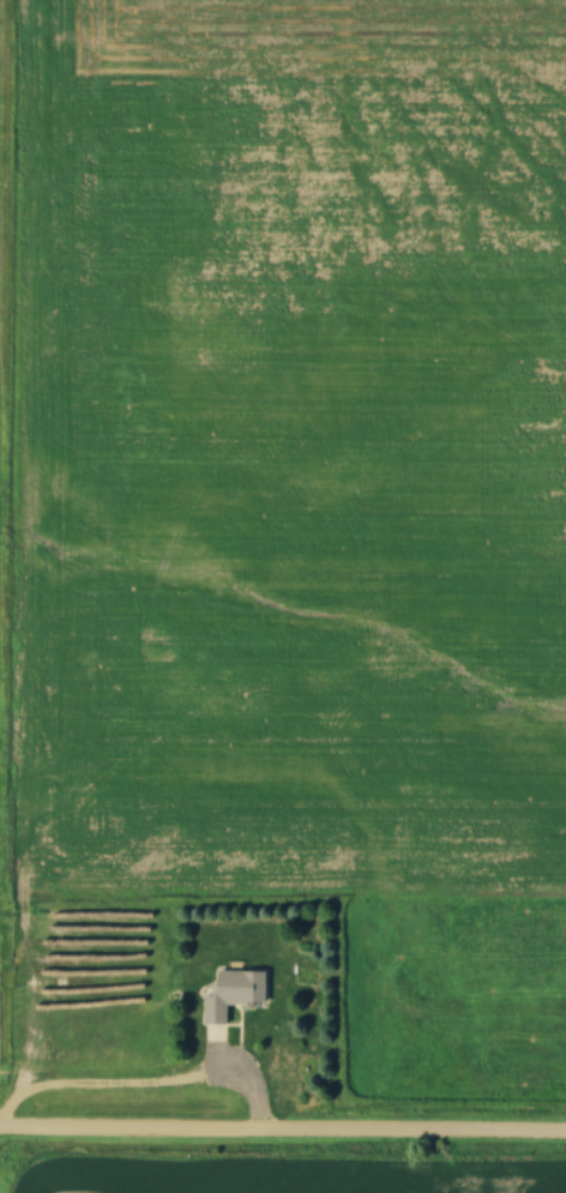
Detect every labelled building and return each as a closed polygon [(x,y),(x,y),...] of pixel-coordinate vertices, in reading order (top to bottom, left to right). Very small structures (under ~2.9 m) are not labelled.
[(271,971),(223,970),(223,995),(209,995),(209,1025),(232,1025),(232,1005),(271,1005),(271,971)]
